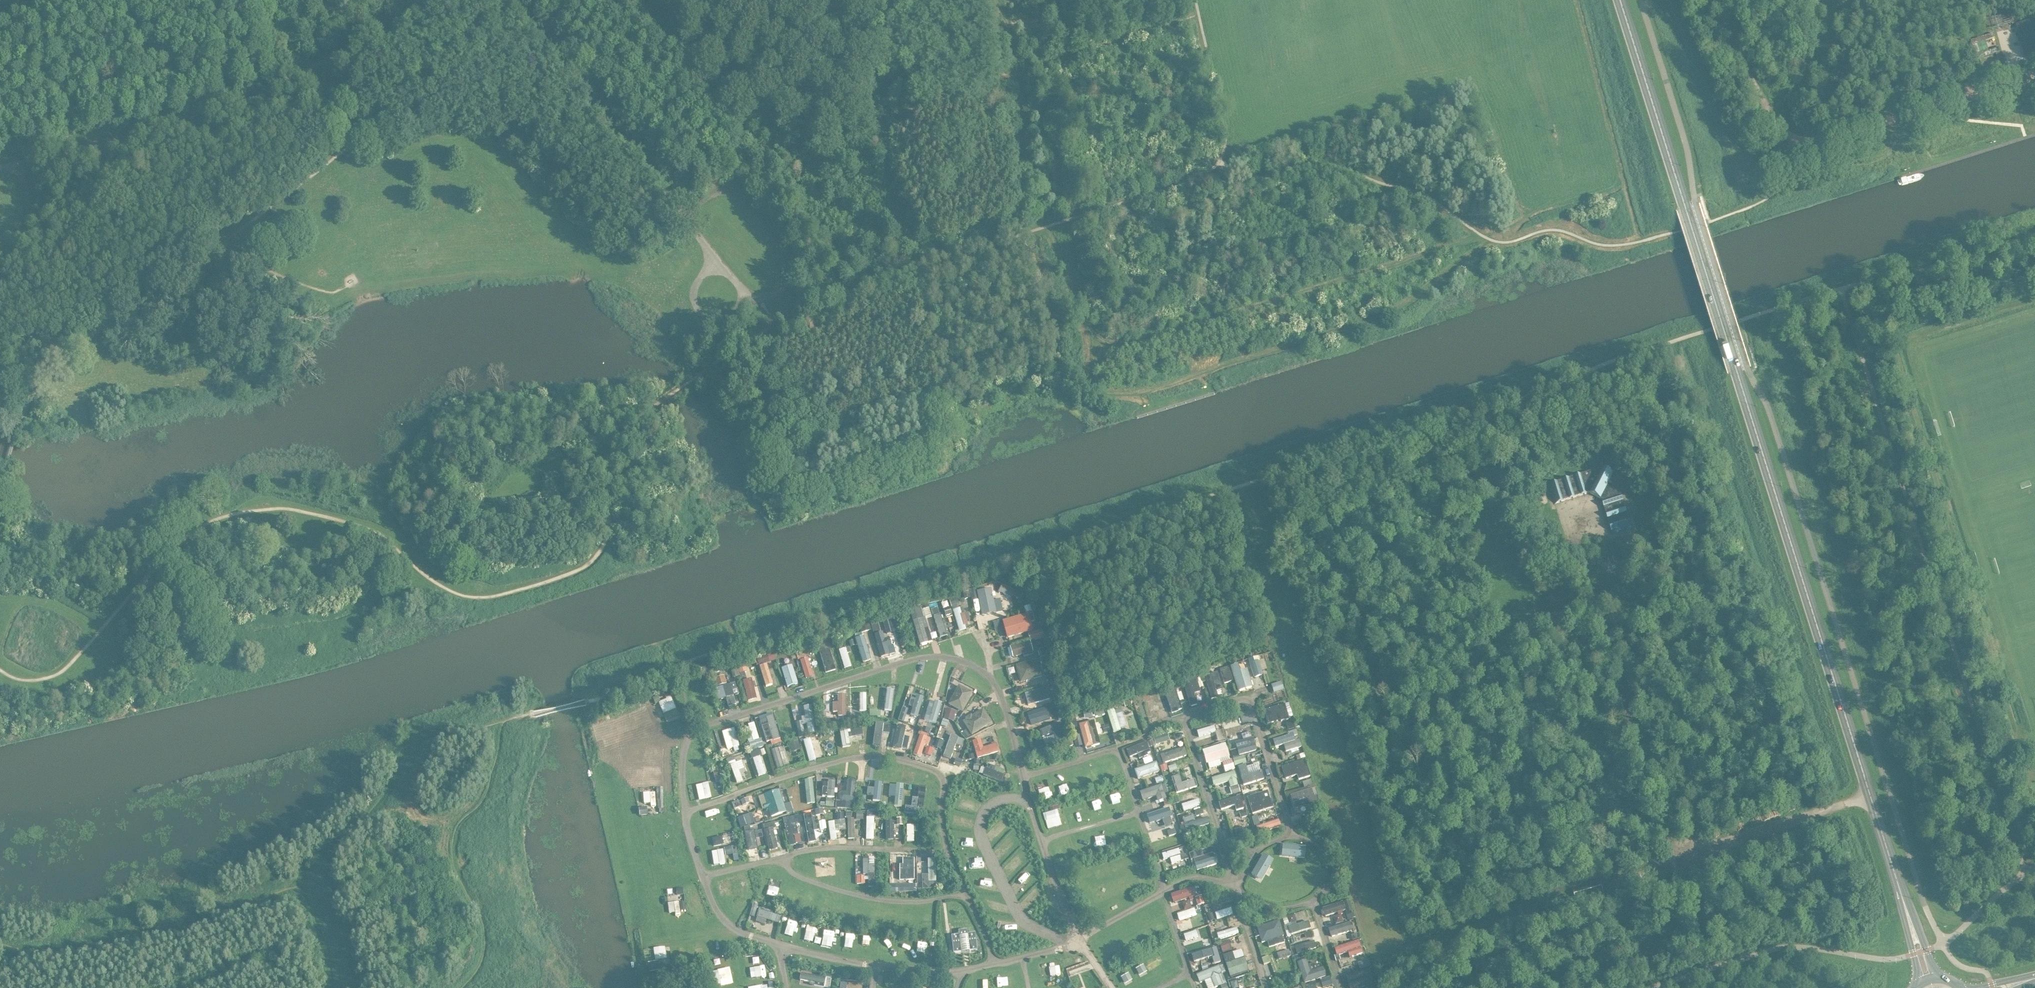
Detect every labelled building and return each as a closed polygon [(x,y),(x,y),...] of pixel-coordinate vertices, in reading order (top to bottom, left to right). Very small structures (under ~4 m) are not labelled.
[(2026,56),(2025,56),(2025,57),(2034,54),(2034,20),(2026,23),(2031,42),(2022,45),(2023,45),(2026,56)] [(1971,42),(1973,48),(1987,45),(1986,39),(1971,42)] [(1986,48),(1988,57),(1995,55),(1993,47),(1986,48)] [(1973,52),(1975,57),(1986,53),(1984,48),(1973,52)] [(1601,498),(1612,533),(1631,527),(1614,473),(1602,467),(1599,468),(1548,484),(1554,503),(1589,492),(1595,495),(1601,498)] [(1001,583),(998,591),(1011,597),(1011,595),(1020,599),(1022,593),(1001,583)] [(990,588),(977,591),(981,614),(995,612),(990,588)] [(952,594),(954,604),(960,602),(957,592),(952,594)] [(927,611),(934,609),(932,603),(926,604),(927,611)] [(938,605),(940,613),(946,611),(944,603),(938,605)] [(907,617),(917,615),(914,604),(904,606),(907,617)] [(968,631),(963,615),(966,614),(964,608),(955,610),(961,633),(968,631)] [(875,614),(879,627),(886,625),(892,644),(904,640),(895,613),(884,617),(883,612),(875,614)] [(948,636),(942,613),(934,616),(941,638),(948,636)] [(1027,613),(1003,621),(1007,637),(1033,630),(1027,613)] [(929,643),(922,621),(914,623),(921,646),(929,643)] [(1041,629),(1028,633),(1030,640),(1043,636),(1041,629)] [(909,630),(903,631),(907,648),(913,647),(909,630)] [(852,642),(848,633),(842,635),(846,644),(852,642)] [(882,659),(890,656),(888,649),(893,647),(891,639),(886,640),(884,635),(875,638),(882,659)] [(872,662),(865,637),(858,639),(865,664),(872,662)] [(1029,641),(1010,647),(1013,657),(1023,654),(1024,656),(1032,654),(1032,652),(1029,641)] [(1039,649),(1041,657),(1048,655),(1046,647),(1039,649)] [(845,671),(852,669),(848,655),(851,654),(850,648),(839,651),(845,671)] [(820,652),(827,674),(833,672),(830,664),(835,663),(830,649),(820,652)] [(780,650),(770,653),(773,662),(783,659),(780,650)] [(766,662),(769,662),(767,654),(757,657),(759,665),(766,662)] [(1044,667),(1054,665),(1051,657),(1042,660),(1044,667)] [(1253,678),(1262,675),(1257,657),(1248,660),(1253,678)] [(808,659),(801,661),(807,680),(814,678),(808,659)] [(1038,660),(1016,666),(1021,682),(1042,676),(1038,660)] [(768,664),(761,666),(767,687),(774,685),(768,664)] [(1238,693),(1252,688),(1247,669),(1239,671),(1237,664),(1230,666),(1238,693)] [(792,666),(781,669),(786,686),(797,683),(792,666)] [(1216,692),(1222,690),(1217,672),(1204,676),(1211,699),(1218,698),(1216,692)] [(1055,675),(1047,677),(1049,684),(1057,682),(1055,675)] [(717,687),(727,685),(724,676),(715,679),(717,687)] [(691,679),(692,687),(699,686),(697,677),(691,679)] [(751,677),(742,679),(747,700),(756,698),(751,677)] [(1191,706),(1199,704),(1195,693),(1201,691),(1197,678),(1184,683),(1191,706)] [(720,701),(727,699),(730,708),(737,706),(733,692),(738,690),(736,684),(717,689),(720,701)] [(1172,712),(1182,708),(1176,689),(1173,690),(1171,684),(1164,687),(1172,712)] [(959,685),(948,704),(962,711),(972,692),(959,685)] [(1047,687),(1026,693),(1027,699),(1033,697),(1035,703),(1050,698),(1047,687)] [(912,707),(918,696),(905,689),(899,700),(912,707)] [(653,697),(656,709),(669,707),(666,694),(653,697)] [(833,703),(833,712),(838,712),(838,715),(845,716),(845,695),(838,694),(838,703),(833,703)] [(859,703),(853,703),(853,707),(859,707),(859,710),(866,710),(866,694),(859,694),(859,703)] [(1152,717),(1159,716),(1154,699),(1148,701),(1152,717)] [(929,702),(924,717),(929,719),(929,720),(936,723),(941,703),(935,701),(934,704),(929,702)] [(629,708),(633,720),(638,718),(635,710),(647,706),(646,702),(629,708)] [(1291,707),(1289,702),(1264,709),(1268,723),(1290,718),(1286,709),(1291,707)] [(638,718),(654,712),(651,705),(636,711),(638,718)] [(805,716),(801,717),(802,723),(806,723),(807,727),(815,726),(811,705),(803,706),(805,716)] [(1102,714),(1109,711),(1107,705),(1100,708),(1102,714)] [(781,724),(787,722),(783,706),(777,707),(781,724)] [(1046,707),(1026,713),(1029,720),(1030,720),(1031,724),(1050,719),(1048,714),(1046,707)] [(610,708),(604,710),(606,716),(612,714),(610,708)] [(965,719),(962,721),(971,735),(991,722),(983,709),(971,716),(970,715),(965,718),(965,719)] [(588,717),(590,724),(599,721),(598,715),(588,717)] [(609,719),(613,731),(626,726),(622,715),(609,719)] [(768,724),(762,726),(767,741),(779,737),(773,715),(766,717),(768,724)] [(1117,739),(1123,737),(1117,716),(1110,718),(1117,739)] [(1192,725),(1195,733),(1213,728),(1211,720),(1192,725)] [(1094,745),(1087,721),(1079,723),(1085,747),(1094,745)] [(592,736),(608,734),(607,722),(591,724),(592,736)] [(754,722),(748,724),(752,741),(759,739),(754,722)] [(876,722),(873,746),(881,747),(883,732),(890,733),(892,724),(876,722)] [(1062,724),(1041,732),(1044,738),(1055,734),(1059,744),(1069,740),(1062,724)] [(1249,724),(1232,730),(1234,736),(1251,730),(1249,724)] [(898,725),(893,748),(901,749),(901,747),(906,748),(909,737),(903,736),(905,726),(898,725)] [(802,730),(805,752),(824,749),(820,727),(802,730)] [(725,745),(734,741),(728,728),(720,732),(725,745)] [(1289,734),(1273,739),(1276,747),(1284,744),(1286,751),(1303,746),(1297,729),(1288,732),(1289,734)] [(920,734),(913,754),(920,756),(924,744),(927,745),(929,738),(926,737),(927,734),(921,732),(920,735),(920,734)] [(950,735),(943,756),(950,758),(955,744),(961,746),(964,740),(957,737),(950,735)] [(1258,750),(1254,737),(1236,741),(1237,748),(1230,750),(1233,758),(1245,754),(1244,753),(1258,750)] [(935,738),(933,746),(940,748),(943,741),(935,738)] [(980,739),(972,741),(977,758),(998,751),(996,744),(982,748),(980,739)] [(797,740),(788,743),(791,751),(800,748),(797,740)] [(1151,751),(1147,741),(1126,749),(1129,757),(1138,754),(1140,758),(1149,755),(1148,753),(1151,751)] [(770,764),(777,763),(771,742),(765,744),(770,764)] [(1230,756),(1225,742),(1203,749),(1207,763),(1230,756)] [(643,745),(643,753),(651,753),(651,744),(643,745)] [(1187,755),(1184,746),(1161,754),(1164,763),(1187,755)] [(779,769),(786,768),(781,749),(774,750),(779,769)] [(687,768),(698,766),(696,755),(685,757),(687,768)] [(753,759),(759,776),(766,774),(760,756),(753,759)] [(1311,776),(1306,759),(1282,766),(1286,778),(1297,774),(1299,779),(1311,776)] [(744,782),(740,770),(744,769),(742,762),(732,766),(738,784),(744,782)] [(1157,762),(1135,769),(1138,778),(1160,771),(1159,769),(1157,762)] [(1249,774),(1246,764),(1238,766),(1244,785),(1265,779),(1262,770),(1249,774)] [(637,780),(648,781),(649,766),(638,766),(637,780)] [(1004,784),(1007,776),(996,773),(997,770),(992,768),(991,771),(987,769),(985,777),(1004,784)] [(1239,785),(1235,771),(1212,778),(1214,785),(1229,781),(1230,787),(1239,785)] [(1177,793),(1198,786),(1196,778),(1182,782),(1180,775),(1172,777),(1177,793)] [(838,794),(838,796),(839,799),(840,800),(841,801),(853,802),(856,782),(854,780),(853,778),(850,778),(848,779),(847,781),(846,792),(842,792),(840,793),(838,794)] [(1041,778),(1031,779),(1033,795),(1043,794),(1041,778)] [(692,796),(705,794),(703,780),(690,781),(692,796)] [(823,782),(822,795),(834,797),(835,781),(828,780),(828,783),(823,782)] [(1162,785),(1162,784),(1140,791),(1143,800),(1156,796),(1158,801),(1167,798),(1165,793),(1168,792),(1165,784),(1162,785)] [(650,787),(638,788),(639,800),(650,799),(650,787)] [(1114,787),(1105,789),(1109,804),(1118,801),(1114,787)] [(1321,805),(1316,788),(1292,794),(1294,802),(1306,799),(1309,808),(1321,805)] [(786,811),(779,790),(763,795),(770,816),(786,811)] [(1274,807),(1268,790),(1248,797),(1253,813),(1274,807)] [(745,810),(754,806),(746,792),(738,797),(745,810)] [(1241,795),(1219,802),(1221,809),(1236,805),(1237,810),(1245,808),(1241,795)] [(1083,798),(1075,800),(1077,809),(1084,808),(1083,798)] [(1199,799),(1182,804),(1184,811),(1201,805),(1199,799)] [(1060,817),(1068,814),(1065,803),(1056,806),(1060,817)] [(759,815),(765,812),(762,806),(756,808),(759,815)] [(1164,808),(1148,814),(1150,820),(1166,814),(1164,808)] [(816,810),(820,832),(826,831),(822,809),(816,810)] [(734,824),(746,821),(744,812),(731,815),(734,824)] [(810,813),(803,814),(808,842),(815,841),(813,830),(818,829),(816,817),(811,818),(810,813)] [(1210,823),(1207,817),(1196,821),(1180,825),(1183,834),(1201,828),(1200,826),(1210,823)] [(790,848),(798,846),(798,845),(800,845),(797,824),(794,825),(793,819),(784,820),(785,827),(787,827),(790,848)] [(886,840),(894,840),(894,821),(886,821),(886,840)] [(1167,821),(1146,827),(1148,836),(1169,830),(1167,821)] [(702,829),(703,842),(714,840),(713,828),(702,829)] [(774,830),(765,832),(770,853),(779,851),(774,830)] [(755,831),(746,833),(749,853),(759,851),(755,831)] [(1093,833),(1087,835),(1089,844),(1095,842),(1093,833)] [(1070,838),(1072,848),(1083,846),(1081,836),(1070,838)] [(1062,841),(1053,843),(1054,851),(1064,850),(1062,841)] [(1283,855),(1307,857),(1308,845),(1284,843),(1283,855)] [(1185,846),(1178,848),(1178,849),(1162,853),(1164,860),(1180,854),(1181,860),(1189,858),(1185,846)] [(898,863),(899,850),(890,850),(890,862),(898,863)] [(875,868),(887,868),(886,851),(875,852),(875,868)] [(1215,856),(1214,852),(1194,859),(1197,870),(1219,863),(1217,856),(1215,856)] [(1264,853),(1252,873),(1263,880),(1275,859),(1264,853)] [(873,857),(862,857),(863,875),(868,875),(868,886),(874,886),(873,857)] [(903,864),(900,864),(900,879),(907,879),(913,879),(913,858),(903,858),(903,864)] [(936,876),(934,860),(928,860),(929,870),(926,871),(926,876),(929,875),(929,877),(936,876)] [(889,872),(898,873),(898,865),(890,864),(889,872)] [(1306,890),(1318,878),(1312,872),(1300,884),(1306,890)] [(724,874),(712,876),(714,889),(726,888),(724,874)] [(757,880),(756,887),(766,889),(767,882),(757,880)] [(1262,894),(1264,888),(1248,882),(1246,888),(1262,894)] [(1194,886),(1171,894),(1174,903),(1197,895),(1194,886)] [(785,896),(794,899),(797,891),(788,888),(785,896)] [(1275,898),(1292,897),(1292,889),(1275,890),(1275,898)] [(717,897),(719,906),(728,904),(727,895),(717,897)] [(663,910),(673,909),(671,896),(661,898),(663,910)] [(876,911),(877,902),(866,900),(865,909),(876,911)] [(1347,910),(1344,902),(1324,908),(1326,916),(1347,910)] [(1178,912),(1181,922),(1202,915),(1199,905),(1178,912)] [(899,906),(899,918),(909,918),(909,907),(899,906)] [(891,918),(891,909),(881,908),(881,918),(891,918)] [(1233,913),(1231,908),(1215,912),(1217,918),(1233,913)] [(757,919),(781,926),(783,918),(773,915),(773,914),(760,910),(757,919)] [(686,911),(683,922),(695,925),(698,914),(686,911)] [(1286,936),(1281,920),(1258,927),(1263,943),(1286,936)] [(1312,928),(1310,921),(1289,927),(1292,934),(1312,928)] [(1351,922),(1330,928),(1333,937),(1354,931),(1351,922)] [(826,940),(827,927),(816,926),(815,940),(826,940)] [(1238,927),(1227,930),(1226,927),(1217,930),(1219,939),(1239,933),(1238,927)] [(951,935),(953,952),(960,951),(960,947),(968,946),(969,950),(976,949),(974,932),(967,933),(966,929),(958,930),(959,934),(951,935)] [(1206,940),(1202,929),(1185,934),(1188,945),(1206,940)] [(852,932),(852,942),(861,943),(861,932),(852,932)] [(892,934),(890,945),(900,947),(903,936),(892,934)] [(909,947),(918,948),(919,938),(910,937),(909,947)] [(679,940),(668,942),(670,952),(680,951),(679,940)] [(1364,953),(1360,940),(1336,947),(1338,955),(1349,952),(1351,958),(1364,953)] [(646,943),(649,957),(660,955),(657,941),(646,943)] [(1318,948),(1316,941),(1296,946),(1298,954),(1318,948)] [(1157,951),(1165,947),(1162,942),(1154,946),(1157,951)] [(1219,956),(1216,945),(1190,953),(1193,964),(1219,956)] [(1236,960),(1234,952),(1224,955),(1232,977),(1250,971),(1245,957),(1236,960)] [(742,955),(743,967),(754,967),(753,955),(742,955)] [(1050,958),(1033,961),(1036,975),(1048,972),(1047,970),(1052,969),(1050,958)] [(1285,976),(1297,972),(1293,959),(1269,966),(1271,973),(1283,969),(1285,976)] [(1312,971),(1308,959),(1299,962),(1305,983),(1327,976),(1325,967),(1312,971)] [(677,962),(678,970),(686,968),(685,961),(677,962)] [(661,972),(659,962),(648,965),(649,974),(661,972)] [(1223,973),(1220,965),(1197,974),(1201,983),(1211,979),(1215,987),(1224,984),(1220,975),(1223,973)] [(1124,967),(1115,970),(1121,984),(1130,981),(1124,967)] [(1348,975),(1351,987),(1355,987),(1376,982),(1371,968),(1348,975)] [(722,971),(713,972),(713,983),(723,983),(722,971)] [(991,986),(1008,985),(1007,972),(990,973),(991,986)] [(802,974),(800,981),(816,984),(816,987),(821,987),(826,987),(828,979),(802,974)] [(985,974),(973,975),(973,986),(985,986),(985,974)] [(1038,981),(1038,987),(1048,987),(1055,987),(1054,979),(1038,981)]
